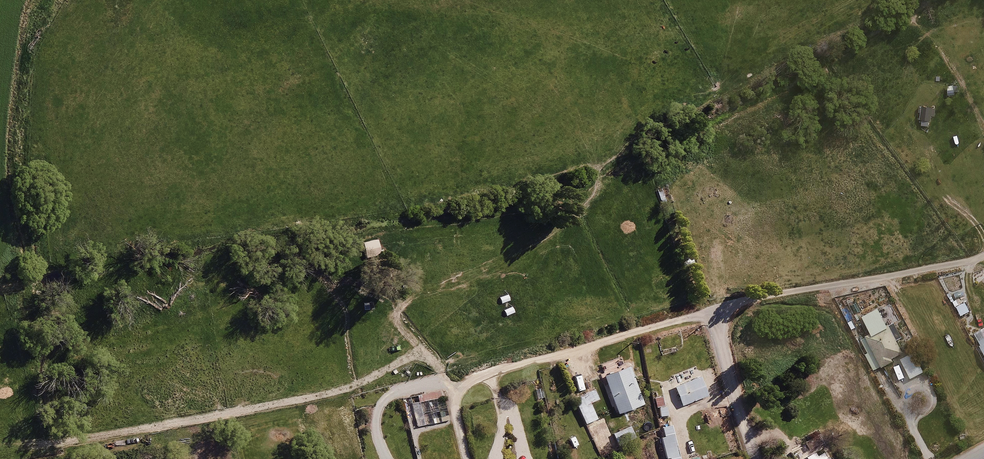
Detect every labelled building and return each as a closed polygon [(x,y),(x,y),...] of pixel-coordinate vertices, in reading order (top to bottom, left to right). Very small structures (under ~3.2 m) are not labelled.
[(931,113),(920,111),(919,120),(930,121),(931,113)] [(376,240),(360,243),(364,259),(379,255),(376,240)] [(966,301),(956,306),(961,315),(971,310),(966,301)] [(891,323),(859,340),(873,371),(895,361),(893,357),(904,353),(891,323)] [(644,401),(629,364),(600,376),(615,413),(644,401)] [(673,382),(683,405),(709,394),(699,371),(673,382)] [(424,416),(422,403),(446,397),(445,388),(403,398),(409,427),(451,419),(450,412),(424,416)] [(600,400),(595,388),(577,397),(586,422),(597,418),(592,402),(600,400)] [(669,415),(664,395),(650,398),(654,418),(669,415)] [(673,425),(660,428),(669,458),(682,458),(673,425)] [(631,426),(613,433),(619,449),(638,441),(631,426)] [(804,458),(835,458),(833,455),(827,458),(822,449),(804,458)]
